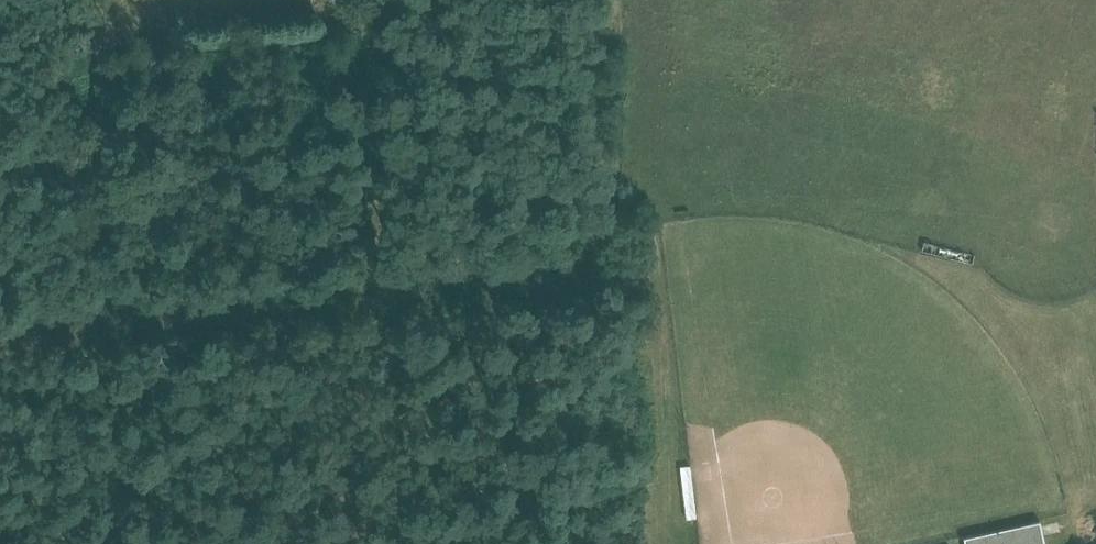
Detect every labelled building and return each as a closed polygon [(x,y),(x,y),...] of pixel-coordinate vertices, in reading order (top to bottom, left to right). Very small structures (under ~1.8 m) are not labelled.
[(679,467),(685,521),(696,520),(691,466),(679,467)] [(964,540),(965,543),(1045,543),(1040,523),(964,540)]
